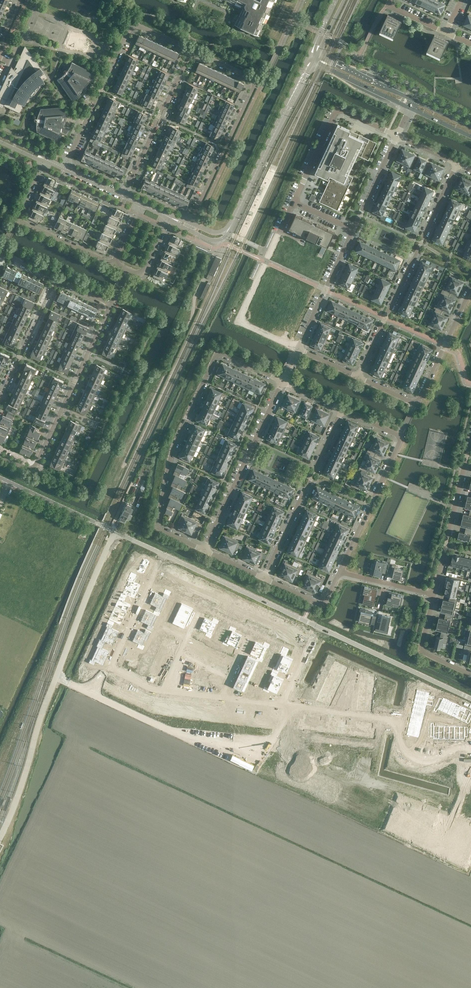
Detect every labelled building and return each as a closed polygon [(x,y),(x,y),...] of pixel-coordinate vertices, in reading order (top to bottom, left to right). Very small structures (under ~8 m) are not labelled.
[(230,2),(230,3),(231,3),(234,4),(242,8),(241,11),(235,24),(234,25),(245,30),(245,31),(247,31),(258,36),(258,35),(266,19),(275,0),(225,0),(230,2)] [(435,0),(429,0),(426,7),(427,7),(430,8),(429,8),(430,9),(430,8),(431,9),(435,0)] [(440,2),(435,0),(431,9),(432,9),(434,11),(435,11),(440,2)] [(441,14),(445,5),(440,2),(435,11),(441,14)] [(397,31),(401,23),(402,21),(390,16),(388,15),(380,31),(394,38),(397,31)] [(441,58),(448,43),(449,41),(437,36),(434,34),(427,51),(441,58)] [(140,46),(144,37),(139,35),(135,43),(140,46)] [(145,48),(149,40),(144,37),(140,46),(145,48)] [(150,50),(154,42),(149,40),(145,48),(150,50)] [(155,53),(159,44),(154,42),(150,50),(155,53)] [(160,55),(164,46),(159,44),(155,53),(160,55)] [(165,57),(168,49),(164,46),(160,55),(165,57)] [(47,77),(25,47),(16,67),(17,68),(15,71),(11,67),(0,91),(0,106),(3,108),(4,105),(6,106),(19,112),(23,104),(24,104),(27,99),(28,100),(28,99),(27,99),(28,97),(29,96),(30,94),(31,95),(30,94),(31,93),(33,91),(34,89),(35,90),(34,89),(35,88),(36,87),(37,86),(38,85),(39,86),(40,86),(39,85),(40,84),(41,83),(42,82),(43,81),(44,82),(43,81),(43,80),(47,77)] [(169,59),(173,51),(168,49),(165,57),(169,59)] [(178,53),(175,52),(173,51),(169,59),(175,62),(178,53)] [(126,61),(127,61),(134,64),(134,65),(135,65),(138,60),(128,55),(126,61)] [(127,61),(124,66),(132,69),(134,65),(134,64),(127,61)] [(92,82),(91,81),(95,73),(94,74),(76,65),(76,64),(72,62),(71,64),(71,65),(70,65),(70,66),(69,67),(68,69),(68,70),(67,71),(66,72),(65,73),(64,74),(63,75),(62,75),(61,77),(59,78),(58,79),(60,83),(61,82),(73,99),(72,100),(80,95),(81,96),(87,88),(89,89),(92,82)] [(200,74),(204,65),(199,63),(195,71),(200,74)] [(205,76),(209,68),(204,65),(200,74),(205,76)] [(132,69),(124,66),(122,71),(130,74),(132,69)] [(210,78),(214,70),(209,68),(205,76),(210,78)] [(160,70),(158,75),(166,79),(166,80),(167,80),(170,75),(160,70)] [(215,81),(219,72),(214,70),(210,78),(215,81)] [(130,74),(122,71),(120,75),(128,79),(130,75),(130,74)] [(220,83),(224,75),(219,72),(215,81),(220,83)] [(128,79),(120,75),(118,80),(126,84),(128,79)] [(164,84),(166,80),(166,79),(158,75),(156,80),(164,84)] [(225,85),(229,77),(224,75),(220,83),(225,85)] [(230,87),(234,79),(229,77),(225,85),(230,87)] [(235,90),(238,81),(234,79),(230,87),(235,90)] [(118,80),(115,85),(124,89),(126,84),(118,80)] [(162,89),(164,84),(156,80),(153,85),(162,89)] [(244,84),(238,81),(235,90),(240,92),(244,84)] [(186,89),(187,89),(195,93),(198,88),(188,83),(186,89)] [(121,94),(124,89),(115,85),(112,90),(121,94)] [(160,94),(162,89),(153,85),(151,90),(160,94)] [(157,99),(160,94),(151,90),(150,89),(148,94),(156,98),(155,98),(157,99)] [(195,93),(187,89),(185,94),(193,98),(195,99),(198,94),(195,93)] [(153,103),(155,98),(156,98),(148,94),(146,93),(144,98),(153,103)] [(193,98),(185,94),(182,99),(190,102),(190,103),(191,103),(193,98)] [(116,107),(118,102),(118,101),(109,97),(106,103),(107,103),(116,107)] [(151,108),(153,103),(144,98),(142,98),(140,103),(151,108)] [(191,103),(190,103),(190,102),(182,99),(180,104),(188,107),(189,107),(191,108),(193,104),(191,103)] [(226,101),(225,101),(223,106),(232,110),(231,110),(232,111),(235,105),(226,101)] [(115,107),(116,107),(107,103),(105,108),(115,112),(114,112),(116,107),(115,107)] [(189,107),(188,107),(180,104),(178,109),(179,110),(180,109),(186,112),(189,107)] [(64,126),(65,121),(66,116),(65,115),(64,106),(64,107),(64,108),(43,110),(43,108),(41,109),(40,110),(40,111),(39,112),(39,113),(38,115),(38,116),(37,117),(37,118),(37,120),(37,121),(36,122),(36,123),(36,124),(36,125),(36,127),(36,128),(36,129),(37,129),(37,131),(39,132),(40,131),(58,140),(58,141),(62,133),(67,136),(71,127),(64,126)] [(229,115),(231,110),(232,110),(223,106),(221,111),(229,115)] [(115,112),(105,108),(103,112),(113,117),(115,112)] [(189,113),(186,112),(180,109),(179,110),(177,114),(187,119),(189,113)] [(147,115),(136,110),(133,115),(136,116),(145,120),(147,115)] [(219,116),(227,120),(229,115),(221,111),(218,116),(219,116)] [(113,117),(103,112),(100,117),(111,122),(113,117)] [(184,124),(187,119),(177,114),(175,119),(184,124)] [(143,125),(145,120),(136,116),(133,121),(134,121),(143,125)] [(219,116),(217,121),(225,124),(227,120),(219,116)] [(111,122),(100,117),(98,122),(107,126),(108,127),(111,122)] [(222,129),(225,124),(217,121),(216,120),(214,125),(222,129)] [(145,126),(143,125),(134,121),(132,126),(142,131),(145,126)] [(108,127),(107,126),(98,122),(96,127),(104,131),(106,132),(108,127)] [(321,202),(337,210),(338,210),(338,209),(352,178),(353,178),(353,177),(352,176),(346,173),(355,154),(368,160),(369,160),(369,159),(376,144),(377,142),(376,142),(360,134),(341,126),(342,126),(340,125),(338,124),(316,172),(318,173),(318,174),(319,174),(330,179),(325,190),(320,201),(319,202),(321,202)] [(220,134),(222,129),(214,125),(212,130),(220,134)] [(140,136),(142,131),(132,126),(129,131),(140,136)] [(172,126),(169,132),(179,136),(181,131),(172,126)] [(106,132),(104,131),(96,127),(94,132),(102,136),(104,137),(106,132)] [(221,134),(220,134),(212,130),(209,135),(219,140),(221,134)] [(100,141),(102,136),(94,132),(93,131),(90,137),(100,141)] [(138,141),(140,136),(129,131),(127,136),(129,137),(138,141)] [(179,136),(169,132),(167,136),(174,140),(173,140),(176,141),(179,136)] [(167,136),(165,135),(163,141),(171,144),(173,140),(174,140),(167,136)] [(136,146),(138,141),(129,137),(127,142),(136,146)] [(169,149),(171,144),(163,141),(161,145),(169,149)] [(133,151),(133,150),(136,146),(127,142),(125,147),(133,151)] [(206,142),(206,143),(204,148),(205,148),(212,151),(212,152),(213,152),(215,147),(206,142)] [(169,149),(161,145),(158,150),(167,154),(169,149)] [(134,151),(133,150),(133,151),(125,147),(122,152),(132,156),(134,151)] [(210,156),(212,152),(212,151),(205,148),(204,148),(202,153),(210,156)] [(86,162),(90,154),(91,151),(86,149),(81,160),(86,162)] [(403,164),(409,152),(403,149),(400,156),(397,154),(394,160),(397,161),(397,162),(403,164)] [(167,154),(158,150),(156,155),(164,159),(167,154)] [(208,161),(210,156),(202,153),(202,152),(199,157),(208,161)] [(412,161),(414,155),(409,152),(403,164),(409,167),(412,168),(414,162),(412,161)] [(96,167),(100,158),(101,156),(96,153),(95,156),(91,164),(96,167)] [(91,164),(95,156),(90,154),(86,162),(91,164)] [(162,164),(164,159),(156,155),(154,160),(162,164)] [(205,166),(208,161),(199,157),(197,163),(198,163),(205,166)] [(101,169),(105,160),(100,158),(96,167),(101,169)] [(106,171),(110,161),(105,158),(105,160),(101,169),(106,171)] [(423,173),(426,168),(423,167),(426,160),(420,158),(415,168),(421,171),(421,172),(423,173)] [(165,165),(162,164),(154,160),(153,159),(150,165),(162,170),(165,165)] [(110,173),(114,165),(115,163),(110,161),(106,171),(110,173)] [(203,171),(205,166),(198,163),(195,168),(203,171)] [(432,178),(438,166),(432,163),(429,169),(426,168),(423,173),(426,175),(432,178)] [(115,176),(119,167),(114,165),(110,173),(115,176)] [(122,174),(124,175),(125,175),(127,169),(128,169),(122,166),(121,168),(119,167),(115,176),(121,178),(122,174)] [(432,178),(438,181),(438,180),(441,182),(444,176),(441,175),(444,168),(438,166),(432,178)] [(201,176),(203,171),(195,168),(193,172),(193,173),(201,176)] [(398,181),(400,175),(392,171),(390,177),(398,181)] [(198,181),(199,180),(201,176),(193,173),(193,172),(192,172),(190,177),(198,181)] [(146,190),(150,181),(148,181),(149,179),(144,176),(143,176),(144,176),(141,182),(141,183),(143,184),(141,187),(146,190)] [(60,184),(58,183),(55,182),(56,180),(48,177),(46,182),(45,181),(43,186),(44,186),(53,190),(54,190),(55,190),(57,192),(60,184)] [(188,182),(197,186),(200,181),(199,180),(198,181),(190,177),(188,182)] [(396,185),(398,181),(390,177),(387,182),(396,185)] [(463,191),(468,180),(462,177),(460,183),(459,184),(456,182),(454,188),(457,190),(458,188),(463,191)] [(151,192),(155,184),(156,182),(151,180),(150,181),(146,190),(151,192)] [(398,187),(396,185),(387,182),(385,186),(394,190),(396,192),(398,187)] [(156,194),(160,186),(155,184),(151,192),(156,194)] [(161,197),(166,187),(161,184),(160,186),(156,194),(161,197)] [(55,190),(54,190),(53,190),(44,186),(42,190),(41,190),(39,194),(40,194),(50,198),(51,195),(52,195),(55,190)] [(391,195),(394,190),(385,186),(383,191),(391,195)] [(166,199),(170,189),(166,187),(161,197),(166,199)] [(433,191),(425,187),(423,192),(431,196),(433,191)] [(73,201),(77,192),(72,190),(72,189),(67,198),(73,201)] [(171,201),(175,191),(170,189),(166,199),(171,201)] [(175,204),(180,193),(175,191),(171,201),(175,204)] [(389,200),(391,195),(383,191),(381,196),(389,200)] [(79,203),(83,194),(83,195),(77,192),(73,201),(79,203)] [(429,201),(431,196),(423,192),(420,197),(429,201)] [(180,206),(184,198),(185,196),(180,193),(175,204),(180,206)] [(51,199),(50,198),(40,194),(38,198),(37,198),(35,202),(37,202),(46,207),(46,206),(48,203),(49,203),(51,199)] [(84,206),(88,197),(83,195),(83,194),(79,203),(77,206),(83,208),(84,206)] [(387,205),(389,200),(381,196),(378,201),(387,205)] [(89,208),(94,199),(93,200),(88,197),(84,206),(89,208)] [(429,201),(420,197),(418,202),(426,206),(429,201)] [(189,200),(184,198),(180,206),(186,208),(189,200)] [(94,200),(94,199),(89,208),(95,211),(99,202),(94,200)] [(458,208),(461,203),(452,199),(451,200),(450,202),(451,203),(450,205),(460,209),(458,208)] [(384,210),(387,205),(378,201),(376,206),(384,210)] [(49,208),(47,207),(46,206),(46,207),(37,202),(35,206),(34,206),(32,210),(33,210),(42,215),(43,215),(45,216),(46,212),(47,213),(49,208)] [(424,211),(426,206),(418,202),(416,207),(424,211)] [(460,209),(450,205),(449,207),(448,207),(447,209),(458,214),(460,209)] [(381,217),(384,210),(376,206),(374,211),(378,213),(377,215),(381,217)] [(424,211),(416,207),(413,211),(422,215),(424,211)] [(112,213),(110,216),(121,221),(122,217),(121,217),(124,212),(116,209),(117,208),(116,208),(116,210),(113,208),(111,213),(112,213)] [(458,214),(447,209),(447,210),(446,212),(445,215),(456,219),(458,214)] [(43,215),(42,215),(33,210),(31,215),(30,214),(28,218),(37,223),(39,219),(41,220),(43,215)] [(422,215),(413,211),(411,216),(420,220),(422,215)] [(327,229),(317,224),(313,222),(303,217),(302,218),(301,217),(302,217),(296,214),(289,229),(295,231),(296,231),(296,232),(303,235),(303,234),(307,236),(307,237),(320,243),(321,243),(322,243),(321,244),(328,247),(335,232),(328,229),(328,230),(327,229)] [(456,219),(445,215),(445,217),(444,216),(443,218),(443,219),(451,223),(454,219),(455,219),(456,219)] [(121,222),(121,221),(110,216),(109,216),(107,221),(108,221),(107,224),(117,229),(119,226),(118,225),(119,221),(121,222)] [(420,220),(411,216),(409,221),(417,225),(420,220)] [(62,229),(66,220),(59,217),(54,228),(61,231),(62,229)] [(451,223),(443,219),(442,220),(441,222),(442,222),(441,224),(449,228),(451,223)] [(69,232),(73,223),(66,220),(62,229),(61,231),(68,234),(68,232),(69,232)] [(409,221),(406,228),(410,230),(411,229),(415,230),(417,225),(409,221)] [(75,235),(80,226),(73,223),(69,232),(68,232),(68,234),(74,237),(75,235)] [(117,230),(117,229),(107,224),(106,225),(105,224),(103,229),(104,229),(103,232),(113,237),(115,234),(114,233),(116,229),(117,230)] [(447,233),(449,228),(441,224),(440,226),(439,226),(438,228),(438,229),(449,234),(447,233)] [(81,240),(86,229),(80,226),(75,235),(74,237),(81,240)] [(449,234),(438,229),(438,230),(437,232),(436,234),(446,239),(449,234)] [(113,238),(113,237),(103,232),(103,233),(102,232),(99,237),(100,238),(99,240),(109,245),(111,242),(110,241),(112,237),(113,238)] [(444,244),(446,239),(436,234),(435,236),(434,238),(433,239),(436,240),(434,243),(438,245),(440,242),(444,244)] [(168,244),(169,244),(178,248),(180,245),(181,245),(183,241),(180,240),(181,238),(180,238),(173,235),(171,240),(170,239),(168,244)] [(109,246),(109,245),(99,240),(99,241),(98,241),(96,245),(98,246),(96,250),(105,254),(107,250),(106,249),(108,246),(109,246)] [(361,253),(365,244),(360,242),(358,246),(356,245),(354,250),(361,253)] [(179,249),(178,248),(169,244),(167,248),(166,248),(164,252),(165,252),(174,256),(176,253),(177,253),(179,249)] [(366,255),(370,247),(365,244),(361,253),(366,255)] [(371,257),(375,249),(370,247),(366,255),(371,257)] [(376,260),(380,251),(375,249),(371,257),(376,260)] [(381,262),(385,253),(380,251),(376,260),(381,262)] [(175,257),(174,256),(165,252),(163,256),(162,256),(160,260),(161,260),(171,265),(171,264),(172,261),(173,261),(175,257)] [(386,264),(390,256),(385,253),(381,262),(386,264)] [(216,256),(208,274),(206,278),(211,280),(221,259),(216,256)] [(391,267),(395,258),(390,256),(386,264),(391,267)] [(398,270),(400,265),(398,264),(400,260),(395,258),(391,267),(398,270)] [(172,265),(171,264),(171,265),(161,260),(159,264),(158,264),(156,268),(158,269),(158,268),(167,273),(168,269),(169,270),(172,265)] [(429,271),(432,266),(429,265),(431,262),(427,260),(425,263),(423,262),(421,265),(422,265),(421,267),(429,271)] [(349,264),(347,269),(355,273),(358,268),(349,264)] [(8,277),(12,269),(6,266),(4,270),(2,274),(8,277)] [(427,276),(429,271),(421,267),(420,269),(419,269),(418,272),(429,277),(429,276),(427,276)] [(168,273),(167,273),(158,268),(158,269),(156,273),(155,272),(153,276),(162,281),(164,277),(166,278),(168,273)] [(13,279),(17,271),(12,269),(8,277),(13,279)] [(353,278),(355,273),(347,269),(345,274),(353,278)] [(17,284),(22,273),(17,271),(13,279),(18,282),(17,284)] [(429,277),(418,272),(417,275),(416,277),(426,282),(429,277)] [(22,286),(27,276),(22,273),(17,284),(22,286)] [(457,279),(458,276),(450,273),(449,276),(450,277),(448,282),(460,288),(463,282),(457,279)] [(351,283),(353,278),(345,274),(342,279),(351,283)] [(28,288),(32,278),(27,276),(22,286),(28,288)] [(426,282),(416,277),(415,279),(413,281),(424,286),(426,282)] [(34,289),(37,281),(32,278),(28,288),(28,289),(29,287),(34,289)] [(348,288),(351,283),(342,279),(340,284),(348,288)] [(382,279),(379,284),(388,288),(390,283),(382,279)] [(43,283),(37,281),(34,289),(36,290),(35,292),(40,295),(40,294),(43,288),(41,287),(43,283),(43,284),(43,283)] [(424,286),(413,281),(412,284),(413,285),(412,287),(422,291),(420,290),(422,286),(424,287),(424,286)] [(460,288),(448,282),(445,288),(444,287),(442,290),(450,294),(451,291),(458,294),(460,288)] [(204,298),(210,284),(207,283),(200,297),(204,298)] [(388,288),(379,284),(377,289),(386,293),(388,288)] [(0,287),(0,293),(5,296),(6,296),(8,291),(0,287)] [(422,291),(412,287),(411,289),(410,288),(409,291),(420,296),(422,291)] [(383,298),(386,293),(377,289),(375,294),(383,298)] [(449,297),(450,294),(442,290),(441,293),(442,294),(440,300),(452,306),(455,300),(449,297)] [(62,302),(66,294),(60,291),(60,292),(59,295),(56,294),(56,295),(54,301),(53,301),(58,303),(59,301),(62,302)] [(420,296),(409,291),(408,294),(407,296),(417,301),(420,296)] [(66,306),(71,296),(66,294),(62,302),(61,304),(66,306)] [(381,303),(383,298),(375,294),(372,299),(381,303)] [(71,309),(76,299),(71,296),(66,306),(71,309)] [(417,301),(407,296),(406,299),(406,298),(404,301),(415,306),(417,301)] [(34,303),(25,299),(23,298),(21,303),(23,304),(31,307),(32,308),(34,303)] [(76,311),(81,301),(76,299),(71,309),(76,311)] [(450,312),(452,306),(440,300),(437,305),(435,304),(434,308),(442,311),(443,309),(450,312)] [(82,314),(86,303),(81,301),(76,311),(82,314)] [(334,312),(338,304),(333,301),(331,305),(329,304),(327,309),(334,312)] [(415,306),(404,301),(403,304),(404,304),(403,306),(413,311),(411,310),(413,305),(415,306)] [(87,316),(92,306),(86,303),(82,314),(87,316)] [(28,312),(31,307),(23,304),(21,309),(28,312)] [(338,316),(343,306),(338,304),(334,312),(333,314),(338,316)] [(97,308),(92,306),(87,316),(92,319),(95,313),(96,312),(95,312),(97,308)] [(344,317),(348,308),(343,306),(338,316),(343,319),(344,317)] [(410,316),(413,311),(403,306),(402,308),(401,308),(400,311),(402,312),(401,315),(405,317),(406,314),(410,316)] [(122,308),(120,314),(129,318),(129,317),(131,312),(130,312),(131,311),(128,309),(127,311),(122,308)] [(349,319),(352,311),(348,308),(344,317),(349,319)] [(440,314),(442,311),(434,308),(436,309),(434,312),(436,312),(433,318),(444,323),(447,317),(440,314)] [(26,317),(28,312),(21,309),(19,314),(18,314),(26,317)] [(58,320),(60,315),(51,311),(49,316),(50,316),(57,320),(58,320)] [(353,321),(357,313),(352,311),(349,319),(353,321)] [(24,322),(26,317),(18,314),(19,314),(16,312),(14,317),(24,322)] [(358,323),(362,315),(357,313),(353,321),(358,323)] [(133,318),(129,317),(129,318),(120,314),(118,318),(129,323),(130,320),(132,320),(133,318)] [(363,326),(367,317),(362,315),(358,323),(363,326)] [(57,320),(50,316),(47,321),(57,326),(55,325),(57,320)] [(22,327),(24,322),(14,317),(12,322),(22,327)] [(363,326),(370,329),(372,325),(370,324),(372,320),(367,317),(363,326)] [(127,327),(129,323),(118,318),(116,323),(124,327),(124,328),(126,329),(127,330),(128,328),(127,327)] [(444,323),(433,318),(431,323),(429,323),(428,326),(434,329),(435,326),(441,329),(444,323)] [(57,326),(47,321),(45,326),(55,331),(57,326)] [(19,332),(22,327),(12,322),(9,327),(19,332)] [(86,333),(88,328),(77,323),(75,328),(85,333),(86,333)] [(124,327),(116,323),(113,328),(124,333),(126,329),(124,328),(124,327)] [(321,323),(319,329),(330,334),(332,328),(321,323)] [(55,331),(45,326),(43,331),(53,336),(53,335),(51,334),(53,330),(55,331)] [(17,337),(19,332),(9,327),(7,332),(17,337)] [(82,337),(85,333),(75,328),(72,333),(75,334),(82,337)] [(124,333),(113,328),(111,333),(120,337),(120,336),(122,337),(124,333)] [(327,339),(330,334),(319,329),(317,334),(325,338),(327,339)] [(400,337),(396,335),(398,332),(394,330),(392,333),(390,332),(388,335),(389,336),(388,338),(398,342),(400,337)] [(53,336),(43,331),(41,336),(51,340),(53,336)] [(15,341),(17,337),(7,332),(5,337),(16,342),(15,341)] [(82,337),(75,334),(72,333),(70,338),(73,339),(80,342),(82,337)] [(124,338),(122,337),(120,336),(120,337),(111,333),(109,338),(119,343),(121,339),(123,340),(124,338)] [(325,338),(317,334),(314,339),(323,343),(325,338)] [(51,340),(41,336),(38,341),(48,345),(51,340)] [(13,347),(16,342),(5,337),(2,342),(4,343),(13,347)] [(352,337),(349,343),(360,348),(363,342),(352,337)] [(119,343),(109,338),(106,343),(115,347),(115,348),(117,349),(118,350),(119,348),(118,347),(119,343)] [(396,342),(398,343),(398,342),(388,338),(387,340),(386,339),(385,342),(394,346),(396,342)] [(78,347),(80,342),(73,339),(70,344),(78,347)] [(325,344),(323,343),(314,339),(312,344),(315,346),(314,348),(319,351),(321,349),(322,349),(325,344)] [(46,350),(48,345),(38,341),(36,346),(46,350)] [(76,352),(78,347),(70,344),(68,342),(66,348),(76,352)] [(392,351),(394,346),(385,342),(384,345),(383,347),(393,352),(394,352),(392,351)] [(115,347),(106,343),(104,348),(113,352),(115,353),(117,349),(115,348),(115,347)] [(358,353),(360,348),(349,343),(347,348),(349,349),(358,353)] [(420,344),(417,349),(429,354),(430,352),(430,353),(432,349),(423,345),(420,344)] [(44,355),(46,350),(36,346),(34,350),(34,351),(42,355),(44,355)] [(393,352),(383,347),(382,350),(382,349),(380,352),(391,357),(393,352)] [(73,357),(76,352),(66,348),(63,352),(73,357)] [(110,357),(113,352),(104,348),(102,353),(106,355),(106,356),(109,358),(110,357)] [(355,358),(358,353),(349,349),(346,354),(355,358)] [(429,354),(417,349),(415,354),(427,360),(428,357),(428,356),(429,354)] [(39,360),(42,355),(34,351),(34,350),(33,350),(32,353),(31,356),(39,360)] [(8,356),(0,352),(0,358),(6,361),(7,361),(9,356),(8,356)] [(73,357),(63,352),(61,357),(71,362),(73,357)] [(391,357),(380,352),(379,355),(380,355),(379,357),(389,362),(391,357)] [(353,364),(355,358),(346,354),(345,353),(342,358),(344,359),(343,362),(348,364),(349,362),(353,364)] [(427,360),(415,354),(415,355),(417,355),(415,360),(413,359),(424,365),(425,363),(426,363),(427,360)] [(69,366),(71,362),(61,357),(59,362),(61,363),(69,367),(69,366)] [(389,362),(379,357),(378,359),(377,359),(376,362),(385,366),(387,361),(389,362)] [(424,365),(413,359),(410,365),(422,370),(424,367),(423,367),(424,365)] [(385,366),(376,362),(375,365),(374,367),(384,372),(383,371),(385,366)] [(70,367),(69,366),(69,367),(61,363),(58,368),(67,372),(70,367)] [(24,370),(25,370),(35,374),(37,369),(35,368),(27,364),(26,367),(25,366),(24,370)] [(103,373),(103,372),(105,368),(104,368),(105,367),(102,365),(101,366),(96,364),(94,369),(103,373)] [(223,377),(223,378),(228,367),(223,364),(221,368),(218,367),(216,372),(224,376),(223,377)] [(422,370),(410,365),(408,370),(419,375),(420,373),(421,373),(422,370)] [(228,380),(233,369),(228,367),(223,378),(228,380)] [(384,372),(374,367),(373,369),(371,372),(374,373),(373,375),(377,377),(378,375),(382,377),(384,372)] [(107,374),(103,372),(103,373),(94,369),(92,374),(103,379),(104,375),(106,376),(107,374)] [(233,382),(238,372),(233,369),(228,380),(229,378),(234,380),(233,382)] [(25,370),(22,375),(30,378),(32,379),(35,374),(25,370)] [(419,375),(408,370),(405,375),(417,381),(419,377),(418,377),(419,375)] [(238,385),(244,374),(238,372),(233,382),(238,385)] [(103,379),(92,374),(90,379),(98,383),(98,384),(100,385),(101,386),(102,384),(101,383),(103,379)] [(244,387),(249,376),(244,374),(238,385),(244,387)] [(32,379),(30,378),(22,375),(20,380),(28,383),(30,384),(32,379)] [(417,381),(405,375),(407,376),(405,381),(403,380),(414,385),(415,383),(416,384),(417,381)] [(52,376),(50,381),(60,386),(61,387),(62,383),(61,383),(62,381),(52,376)] [(249,390),(254,379),(249,376),(244,387),(249,390)] [(98,383),(90,379),(87,384),(98,389),(100,385),(98,384),(98,383)] [(254,392),(259,381),(254,379),(249,390),(254,392)] [(30,384),(28,383),(20,380),(18,384),(26,388),(28,389),(30,384)] [(414,385),(403,380),(401,385),(403,386),(403,387),(412,391),(414,388),(413,387),(414,385)] [(58,391),(60,386),(50,381),(48,386),(58,391)] [(265,389),(263,387),(264,384),(259,381),(254,392),(259,395),(260,393),(263,394),(265,389)] [(28,389),(26,388),(18,384),(16,389),(26,394),(28,389)] [(98,389),(87,384),(85,389),(94,393),(94,392),(96,393),(98,389)] [(56,395),(58,391),(48,386),(50,387),(48,392),(56,395)] [(212,388),(209,394),(220,399),(222,394),(212,388)] [(26,394),(16,389),(13,394),(23,399),(26,394)] [(98,394),(96,393),(94,392),(94,393),(85,389),(83,394),(94,399),(95,395),(97,396),(98,394)] [(53,400),(56,395),(48,392),(46,397),(53,400)] [(23,399),(13,394),(11,399),(21,404),(23,399)] [(92,403),(94,399),(83,394),(80,399),(89,403),(89,404),(92,405),(93,403),(92,403)] [(220,399),(209,394),(207,399),(218,404),(220,399)] [(288,410),(294,398),(288,395),(285,401),(282,400),(280,405),(283,407),(283,405),(289,408),(288,410)] [(51,405),(53,400),(46,397),(43,396),(41,401),(43,402),(51,405)] [(300,400),(294,398),(288,410),(294,413),(295,412),(297,413),(300,408),(297,406),(300,400)] [(21,404),(11,399),(9,404),(19,409),(21,404)] [(89,403),(80,399),(78,404),(89,409),(91,410),(93,406),(92,405),(89,404),(89,403)] [(215,409),(218,404),(207,399),(204,404),(215,409)] [(49,410),(51,405),(43,402),(41,407),(49,410)] [(242,403),(240,408),(250,413),(253,408),(242,403)] [(309,419),(312,413),(309,412),(312,406),(306,403),(300,415),(306,418),(309,419)] [(19,409),(9,404),(8,406),(7,405),(6,409),(15,413),(16,414),(19,409)] [(89,409),(78,404),(76,409),(80,411),(80,412),(83,414),(84,412),(86,414),(89,409)] [(213,414),(215,409),(204,404),(202,409),(213,414)] [(46,415),(49,410),(41,407),(39,412),(46,415)] [(250,413),(240,408),(237,413),(248,418),(250,413)] [(318,423),(323,411),(317,408),(314,415),(312,413),(309,419),(312,420),(312,421),(318,423)] [(213,414),(202,409),(199,415),(210,420),(213,414)] [(329,414),(323,411),(318,423),(323,426),(324,426),(327,427),(329,421),(326,420),(329,414)] [(44,420),(46,415),(39,412),(36,416),(36,417),(44,420)] [(246,423),(248,418),(237,413),(235,418),(246,423)] [(3,422),(9,425),(13,417),(7,414),(5,416),(3,415),(2,416),(1,416),(0,417),(0,421),(3,422)] [(210,420),(199,415),(197,420),(206,424),(208,419),(210,420)] [(43,422),(44,420),(36,417),(36,416),(33,422),(42,426),(44,423),(43,422)] [(278,417),(275,422),(286,427),(289,422),(278,417)] [(246,423),(235,418),(232,424),(243,429),(246,423)] [(70,420),(68,425),(77,429),(77,428),(80,430),(82,425),(78,424),(79,422),(76,421),(75,422),(70,420)] [(360,426),(349,421),(347,424),(348,424),(347,426),(357,431),(360,426)] [(9,425),(3,422),(2,425),(0,424),(0,431),(7,434),(11,426),(9,425)] [(286,427),(275,422),(273,427),(284,432),(286,427)] [(241,434),(243,429),(232,424),(230,429),(241,434)] [(32,425),(28,434),(34,437),(38,439),(40,434),(39,433),(40,432),(37,431),(38,428),(32,425)] [(80,430),(77,428),(77,429),(68,425),(66,430),(77,435),(78,431),(80,432),(81,430),(80,430)] [(195,425),(192,430),(203,435),(206,430),(195,425)] [(355,436),(357,431),(347,426),(346,428),(345,428),(344,431),(355,436)] [(284,432),(273,427),(270,433),(281,438),(284,432)] [(238,439),(241,434),(230,429),(227,434),(238,439)] [(77,435),(66,430),(64,435),(72,439),(72,440),(74,441),(75,442),(76,440),(75,439),(77,435)] [(201,440),(203,435),(192,430),(190,435),(201,440)] [(308,431),(306,437),(316,442),(319,436),(308,431)] [(352,442),(355,436),(344,431),(342,434),(343,435),(342,437),(352,442)] [(33,439),(34,437),(28,434),(26,433),(22,441),(24,442),(30,445),(34,447),(36,442),(35,442),(36,441),(33,439)] [(281,438),(270,433),(268,438),(279,443),(281,438)] [(382,440),(383,437),(377,434),(376,437),(377,438),(375,443),(373,442),(373,443),(386,449),(389,443),(382,440)] [(72,439),(64,435),(61,440),(72,445),(74,441),(72,440),(72,439)] [(198,445),(201,440),(190,435),(187,440),(198,445)] [(314,447),(316,442),(306,437),(303,442),(314,447)] [(352,442),(342,437),(341,439),(340,439),(339,442),(350,447),(352,442)] [(225,439),(223,444),(233,449),(236,444),(225,439)] [(72,445),(61,440),(59,445),(68,449),(68,448),(70,449),(72,445)] [(196,451),(198,445),(187,440),(185,446),(196,451)] [(29,448),(30,445),(24,442),(20,451),(22,452),(21,453),(25,455),(25,453),(30,456),(32,451),(31,450),(32,449),(29,448)] [(312,452),(314,447),(303,442),(305,443),(303,447),(301,447),(312,452)] [(350,447),(339,442),(337,445),(338,445),(337,447),(347,452),(348,452),(346,451),(348,446),(350,447)] [(383,454),(386,449),(373,443),(371,448),(369,447),(367,451),(375,454),(377,451),(383,454)] [(231,454),(233,449),(223,444),(220,449),(231,454)] [(67,450),(71,451),(72,450),(70,449),(68,448),(68,449),(59,445),(57,450),(65,454),(67,450)] [(196,451),(185,446),(183,451),(193,456),(196,451)] [(309,457),(312,452),(301,447),(298,452),(309,457)] [(345,457),(347,452),(337,447),(336,449),(335,449),(334,452),(345,457)] [(229,460),(231,454),(220,449),(218,455),(229,460)] [(67,455),(65,454),(57,450),(54,455),(63,459),(63,460),(65,461),(66,461),(67,459),(66,459),(67,455)] [(193,456),(183,451),(180,456),(189,460),(191,455),(193,456)] [(374,457),(375,454),(367,451),(369,451),(368,455),(369,455),(367,461),(378,466),(380,460),(374,457)] [(345,457),(334,452),(333,455),(332,457),(341,461),(343,456),(345,457)] [(63,459),(54,455),(52,460),(63,465),(65,461),(63,460),(63,459)] [(226,465),(229,460),(218,455),(220,456),(217,461),(226,465)] [(339,466),(341,461),(332,457),(331,459),(329,462),(340,467),(339,466)] [(63,465),(52,460),(50,465),(54,467),(54,468),(57,470),(58,468),(60,470),(63,465)] [(226,465),(217,461),(215,460),(213,465),(224,470),(226,465)] [(375,472),(378,466),(367,461),(364,466),(363,466),(361,469),(359,468),(367,472),(368,469),(375,472)] [(338,473),(340,467),(329,462),(328,465),(328,466),(327,468),(338,473)] [(173,474),(175,476),(175,475),(178,477),(179,477),(181,472),(186,474),(188,468),(178,464),(173,474)] [(224,470),(213,465),(210,470),(212,471),(211,473),(216,475),(217,473),(221,475),(224,470)] [(335,478),(338,473),(327,468),(326,470),(324,473),(335,478)] [(366,474),(367,472),(359,468),(358,471),(359,472),(357,477),(370,483),(372,477),(366,474)] [(254,483),(259,472),(254,470),(252,474),(250,473),(248,477),(255,481),(254,483)] [(259,485),(264,475),(259,472),(254,483),(259,485)] [(186,480),(179,477),(178,477),(175,475),(175,476),(171,486),(173,487),(176,488),(178,483),(183,486),(186,480)] [(264,487),(269,477),(264,475),(259,485),(264,487)] [(270,488),(274,479),(269,477),(264,487),(265,485),(270,488)] [(367,489),(370,483),(357,477),(354,483),(353,482),(351,485),(359,489),(360,486),(367,489)] [(208,478),(206,483),(216,487),(218,482),(208,478)] [(274,492),(279,482),(274,479),(270,488),(275,490),(274,492)] [(279,494),(284,484),(279,482),(274,492),(279,494)] [(216,487),(206,483),(205,483),(207,484),(205,488),(213,492),(216,487)] [(284,496),(288,486),(284,484),(279,494),(284,496)] [(294,489),(288,486),(284,496),(285,495),(292,498),(294,493),(292,493),(294,489)] [(184,491),(176,488),(173,487),(168,497),(171,498),(174,500),(174,499),(176,495),(181,497),(184,491)] [(317,501),(322,490),(320,489),(321,489),(317,487),(316,490),(314,488),(312,492),(314,494),(313,496),(312,499),(317,501)] [(211,497),(213,492),(205,488),(203,493),(211,497)] [(323,502),(328,492),(325,491),(324,491),(322,490),(317,501),(317,502),(318,500),(323,502)] [(243,492),(240,497),(251,502),(253,497),(243,492)] [(328,505),(333,495),(331,494),(331,493),(328,492),(323,502),(324,501),(328,504),(328,505)] [(211,497),(203,493),(200,498),(209,502),(211,497)] [(333,508),(338,497),(335,495),(335,496),(333,495),(328,505),(333,508)] [(251,502),(240,497),(238,502),(247,507),(250,502),(251,502)] [(338,510),(343,500),(341,499),(341,498),(338,497),(333,508),(338,510)] [(181,503),(174,499),(174,500),(171,498),(166,509),(171,511),(174,506),(179,508),(181,503)] [(207,507),(209,502),(200,498),(198,503),(207,507)] [(343,513),(348,502),(345,500),(345,501),(343,500),(338,510),(343,513)] [(127,502),(123,511),(128,513),(131,514),(133,509),(131,508),(132,505),(127,502)] [(247,507),(238,502),(235,508),(245,512),(247,507)] [(348,516),(353,505),(351,504),(352,503),(348,502),(343,513),(344,513),(344,512),(349,514),(348,516)] [(204,512),(207,507),(198,503),(196,508),(204,512)] [(360,510),(358,509),(359,507),(356,505),(355,506),(353,505),(348,516),(353,518),(354,516),(355,516),(356,513),(358,514),(360,510)] [(274,506),(271,512),(282,517),(284,511),(274,506)] [(245,512),(235,508),(233,513),(243,517),(245,512)] [(316,520),(318,514),(307,509),(306,513),(305,515),(316,520)] [(123,511),(119,520),(124,522),(126,519),(128,520),(130,519),(132,515),(131,514),(128,513),(123,511)] [(279,522),(282,517),(271,512),(272,512),(270,517),(268,516),(279,522)] [(470,515),(463,513),(462,519),(470,522),(470,512),(470,515)] [(240,522),(243,517),(233,513),(231,518),(242,523),(240,522)] [(185,530),(191,518),(185,515),(184,516),(182,514),(179,520),(182,521),(179,527),(185,530)] [(313,525),(316,520),(305,515),(304,517),(302,520),(313,525)] [(277,527),(279,522),(268,516),(265,522),(277,527)] [(197,521),(191,518),(185,530),(191,533),(194,527),(197,528),(199,522),(196,521),(197,521)] [(239,529),(242,523),(231,518),(228,523),(239,529)] [(462,519),(460,526),(467,527),(467,530),(470,531),(470,522),(462,519)] [(313,525),(302,520),(301,523),(301,525),(311,530),(313,525)] [(274,532),(277,527),(265,522),(267,523),(265,527),(263,527),(274,532)] [(347,532),(348,529),(339,524),(339,525),(336,523),(334,528),(345,534),(346,532),(347,532)] [(309,535),(311,530),(301,525),(300,527),(299,527),(297,530),(309,535)] [(274,532),(263,527),(260,532),(272,537),(274,532)] [(344,536),(345,534),(334,528),(334,529),(336,529),(333,534),(332,533),(332,534),(344,539),(345,536),(344,536)] [(306,541),(309,535),(297,530),(296,533),(297,534),(296,536),(306,541)] [(467,530),(466,533),(459,531),(458,538),(461,539),(461,541),(465,542),(466,540),(470,541),(470,531),(467,530)] [(272,537),(260,532),(261,532),(259,538),(269,543),(272,537)] [(227,550),(232,537),(227,535),(226,535),(223,534),(221,539),(224,541),(221,547),(227,550)] [(344,539),(332,534),(329,539),(340,544),(341,542),(342,542),(344,539)] [(304,546),(306,541),(296,536),(295,538),(294,537),(293,541),(304,546)] [(238,540),(232,537),(227,550),(233,552),(236,546),(238,548),(241,542),(238,541),(238,540)] [(340,544),(329,539),(327,544),(339,549),(340,546),(339,546),(340,544)] [(301,551),(304,546),(293,541),(291,544),(292,544),(291,546),(301,551)] [(339,549),(327,544),(328,545),(326,550),(324,549),(336,554),(337,552),(337,553),(339,549)] [(250,561),(256,548),(250,545),(250,546),(247,545),(244,550),(247,552),(244,558),(250,561)] [(299,556),(301,551),(291,546),(290,548),(289,548),(288,551),(299,556)] [(262,558),(264,553),(261,551),(261,553),(255,550),(256,548),(250,561),(256,563),(259,557),(262,558)] [(336,554),(324,549),(322,554),(334,560),(335,557),(335,556),(336,554)] [(334,560),(322,554),(319,559),(331,565),(332,563),(334,560)] [(457,566),(459,555),(456,555),(456,556),(453,555),(451,565),(457,566)] [(143,558),(137,570),(144,573),(150,561),(143,558)] [(286,577),(292,565),(287,562),(287,561),(284,559),(281,567),(283,568),(280,575),(286,577)] [(331,565),(319,559),(317,564),(320,566),(329,570),(330,567),(331,565)] [(385,573),(388,563),(379,561),(378,565),(376,565),(375,570),(371,569),(370,574),(379,576),(380,573),(382,573),(382,572),(385,573)] [(401,580),(404,569),(395,567),(395,565),(392,564),(390,575),(392,576),(392,578),(401,580)] [(302,567),(299,566),(298,567),(292,565),(286,577),(292,580),(295,574),(298,575),(302,567)] [(167,568),(161,581),(168,584),(174,571),(167,568)] [(310,588),(316,576),(310,573),(311,571),(308,570),(304,578),(307,579),(304,586),(310,588)] [(129,575),(128,579),(131,580),(128,587),(138,591),(141,585),(134,581),(135,578),(129,575)] [(321,586),(325,578),(322,577),(321,578),(316,576),(310,588),(316,591),(319,585),(321,586)] [(183,577),(177,589),(183,592),(183,593),(186,594),(189,589),(186,587),(189,580),(183,577)] [(461,580),(449,577),(449,580),(448,579),(447,583),(460,586),(461,580)] [(196,582),(190,595),(196,598),(202,585),(196,582)] [(460,586),(447,583),(446,586),(447,586),(447,588),(446,588),(458,591),(456,591),(458,586),(460,586)] [(366,599),(364,598),(363,604),(373,606),(376,596),(374,595),(375,589),(365,586),(363,593),(367,594),(366,599)] [(121,592),(120,595),(126,598),(127,595),(134,598),(138,591),(128,587),(125,593),(121,592)] [(457,597),(458,591),(446,588),(445,592),(446,592),(445,594),(457,597)] [(211,590),(205,603),(211,605),(211,606),(215,608),(217,602),(214,600),(218,593),(211,590)] [(155,592),(152,598),(162,602),(164,597),(168,598),(169,595),(163,592),(162,595),(155,592)] [(402,596),(392,593),(391,598),(388,597),(386,604),(393,606),(393,603),(400,604),(402,596)] [(120,600),(117,606),(127,611),(130,604),(124,601),(126,598),(120,595),(118,599),(120,600)] [(217,602),(215,608),(218,609),(225,612),(230,599),(224,596),(220,603),(217,602)] [(455,608),(457,599),(451,597),(450,601),(443,599),(442,605),(455,608)] [(152,598),(150,604),(156,606),(154,610),(160,612),(162,609),(159,608),(162,602),(152,598)] [(181,602),(179,608),(191,613),(193,608),(181,602)] [(240,603),(234,615),(240,618),(246,606),(240,603)] [(453,617),(455,608),(442,605),(440,611),(447,613),(446,616),(453,617)] [(117,606),(114,613),(124,617),(127,611),(117,606)] [(179,608),(177,612),(188,618),(191,613),(179,608)] [(360,617),(359,620),(365,621),(365,622),(367,622),(370,622),(370,623),(371,624),(371,623),(374,624),(376,618),(375,618),(373,618),(373,615),(373,614),(372,614),(365,612),(366,610),(360,608),(360,609),(360,612),(361,612),(360,616),(360,617)] [(246,615),(243,621),(246,623),(247,622),(253,625),(259,612),(252,609),(249,617),(246,615)] [(146,610),(143,615),(153,620),(155,614),(159,616),(160,612),(154,610),(153,613),(146,610)] [(177,612),(174,617),(186,623),(188,618),(177,612)] [(109,619),(107,622),(113,625),(115,622),(120,624),(124,617),(114,613),(111,619),(109,619)] [(143,615),(140,621),(148,624),(146,627),(152,630),(154,627),(150,625),(153,620),(143,615)] [(377,621),(375,631),(376,631),(376,630),(379,631),(379,629),(388,631),(389,626),(391,617),(382,615),(381,622),(377,621)] [(452,620),(453,617),(446,616),(446,619),(439,617),(437,623),(449,626),(450,620),(452,620)] [(174,617),(172,623),(184,628),(186,623),(174,617)] [(204,618),(202,623),(212,628),(214,622),(217,624),(219,620),(213,618),(212,621),(204,618)] [(267,618),(261,630),(268,633),(267,634),(271,635),(274,629),(270,628),(274,621),(267,618)] [(107,622),(106,625),(109,627),(106,634),(116,638),(119,631),(112,628),(113,625),(107,622)] [(202,623),(199,629),(206,632),(205,636),(211,638),(212,635),(209,633),(212,628),(202,623)] [(448,632),(449,626),(437,623),(436,629),(443,631),(442,634),(449,636),(450,632),(448,632)] [(274,629),(271,635),(274,637),(275,636),(281,639),(287,627),(280,624),(277,631),(274,629)] [(227,627),(225,631),(228,632),(226,638),(236,642),(238,637),(231,633),(232,630),(227,627)] [(138,629),(135,635),(145,640),(147,634),(150,635),(151,632),(146,629),(144,632),(138,629)] [(297,630),(291,642),(297,645),(303,633),(297,630)] [(100,639),(98,642),(104,645),(105,642),(112,645),(116,638),(106,634),(103,640),(100,639)] [(447,643),(449,636),(442,634),(441,637),(437,636),(434,647),(441,649),(442,642),(447,643)] [(135,635),(132,641),(139,644),(137,647),(143,650),(145,646),(142,645),(145,640),(135,635)] [(459,644),(461,638),(451,636),(450,641),(459,644)] [(193,638),(187,650),(198,656),(198,655),(203,646),(204,643),(193,638)] [(220,642),(219,645),(224,648),(226,645),(233,648),(236,642),(226,638),(223,643),(220,642)] [(167,639),(164,644),(174,648),(177,643),(167,639)] [(255,641),(253,647),(262,651),(265,646),(268,647),(270,644),(264,641),(263,644),(255,641)] [(98,642),(96,646),(100,647),(96,654),(106,658),(109,651),(102,648),(104,645),(98,642)] [(164,644),(162,649),(172,653),(174,648),(164,644)] [(470,648),(470,647),(465,645),(463,653),(468,654),(466,660),(470,662),(470,650),(470,648)] [(203,646),(198,655),(203,658),(207,648),(203,646)] [(253,647),(250,652),(257,656),(256,659),(262,662),(263,658),(260,657),(262,651),(253,647)] [(129,648),(126,653),(136,658),(139,652),(142,654),(144,650),(138,648),(136,651),(129,648)] [(207,648),(203,658),(208,660),(212,650),(207,648)] [(162,649),(160,654),(170,658),(172,653),(162,649)] [(212,650),(208,660),(213,662),(217,652),(212,650)] [(278,651),(276,654),(280,656),(277,662),(287,667),(290,660),(282,657),(284,654),(278,651)] [(217,652),(213,662),(218,665),(222,655),(217,652)] [(124,657),(124,659),(131,662),(129,665),(135,668),(137,665),(134,663),(136,658),(126,653),(124,657)] [(90,659),(88,662),(94,665),(96,662),(103,665),(106,658),(96,654),(93,660),(90,659)] [(160,654),(158,658),(167,663),(170,658),(160,654)] [(222,655),(218,665),(222,667),(227,657),(222,655)] [(248,655),(246,660),(254,664),(256,659),(248,655)] [(227,657),(222,667),(228,669),(232,659),(227,657)] [(155,663),(165,668),(167,663),(158,658),(155,663)] [(246,660),(244,664),(252,668),(254,664),(246,660)] [(153,662),(148,673),(160,679),(165,668),(155,663),(153,662)] [(270,668),(269,671),(275,674),(276,671),(283,674),(287,667),(277,662),(274,669),(270,668)] [(334,663),(332,669),(341,673),(344,668),(334,663)] [(244,664),(242,668),(250,672),(252,668),(244,664)] [(80,667),(74,680),(96,690),(102,678),(80,667)] [(242,668),(240,673),(248,677),(250,672),(242,668)] [(332,669),(329,674),(339,679),(339,678),(341,673),(332,669)] [(269,671),(267,675),(271,676),(267,683),(277,687),(280,680),(273,677),(275,674),(269,671)] [(240,673),(238,677),(246,681),(248,677),(240,673)] [(329,674),(327,680),(336,684),(338,680),(341,681),(342,679),(339,678),(339,679),(329,674)] [(238,677),(236,682),(244,686),(246,681),(238,677)] [(327,680),(324,685),(334,690),(334,689),(336,684),(327,680)] [(236,682),(233,686),(242,690),(244,686),(236,682)] [(261,688),(260,691),(265,694),(267,691),(274,694),(277,687),(267,683),(264,689),(261,688)] [(123,685),(118,695),(124,698),(129,687),(125,685),(123,685)] [(324,685),(322,691),(331,695),(333,691),(336,692),(337,690),(334,689),(334,690),(324,685)] [(132,689),(127,699),(133,702),(138,691),(134,689),(133,690),(132,689)] [(414,689),(412,694),(425,697),(425,695),(426,692),(414,689)] [(322,691),(319,696),(329,701),(329,700),(331,695),(322,691)] [(141,693),(136,703),(142,706),(147,695),(143,693),(142,694),(141,693)] [(319,696),(317,702),(326,706),(328,702),(331,703),(332,701),(329,700),(329,701),(319,696)] [(150,697),(145,707),(151,710),(154,704),(156,699),(151,697),(151,698),(150,697)] [(436,704),(434,709),(439,711),(445,699),(440,697),(439,699),(438,701),(437,703),(436,704)] [(154,704),(151,710),(161,711),(164,705),(166,700),(162,698),(161,699),(160,698),(157,705),(154,704)] [(164,705),(161,711),(171,713),(174,706),(176,702),(172,699),(172,700),(170,700),(167,706),(164,705)] [(445,699),(439,711),(444,713),(449,701),(445,699)] [(174,706),(171,713),(181,714),(184,707),(186,703),(182,701),(182,702),(180,701),(177,708),(174,706)] [(449,701),(444,713),(449,715),(454,703),(449,701)] [(184,707),(181,714),(191,715),(195,709),(197,704),(192,702),(192,703),(190,702),(187,709),(184,707)] [(195,709),(191,715),(202,716),(205,710),(207,705),(203,703),(202,704),(201,703),(197,710),(195,709)] [(454,703),(449,715),(453,717),(459,706),(454,703)] [(205,710),(202,716),(212,718),(215,711),(217,707),(213,704),(212,705),(211,705),(208,711),(205,710)] [(215,711),(212,718),(222,719),(225,712),(227,708),(223,706),(223,707),(221,706),(218,712),(215,711)] [(459,706),(453,717),(458,719),(463,708),(459,706)] [(225,712),(222,719),(232,720),(235,714),(238,709),(233,707),(233,708),(231,707),(228,714),(225,712)] [(235,714),(232,720),(243,721),(246,715),(248,710),(243,708),(243,709),(242,708),(238,715),(235,714)] [(463,708),(458,719),(463,722),(464,720),(464,718),(465,716),(467,713),(468,710),(463,708)] [(246,715),(243,721),(253,723),(256,716),(258,711),(254,709),(253,710),(252,710),(249,716),(246,715)] [(256,716),(253,723),(263,724),(266,717),(268,713),(264,711),(263,712),(262,711),(259,717),(256,716)] [(266,717),(263,724),(273,725),(278,714),(274,712),(274,713),(272,712),(269,719),(266,717)] [(298,720),(297,727),(308,728),(309,717),(302,716),(301,721),(298,720)] [(309,717),(308,728),(319,729),(320,723),(317,722),(317,718),(309,717)] [(324,723),(323,730),(334,731),(336,720),(328,719),(327,724),(324,723)] [(336,720),(334,731),(345,732),(346,726),(343,725),(343,721),(336,720)] [(350,726),(349,733),(360,734),(362,723),(354,722),(353,727),(350,726)] [(362,723),(360,734),(371,735),(372,729),(369,728),(369,724),(362,723)] [(405,729),(403,734),(416,737),(417,734),(417,732),(405,729)]
